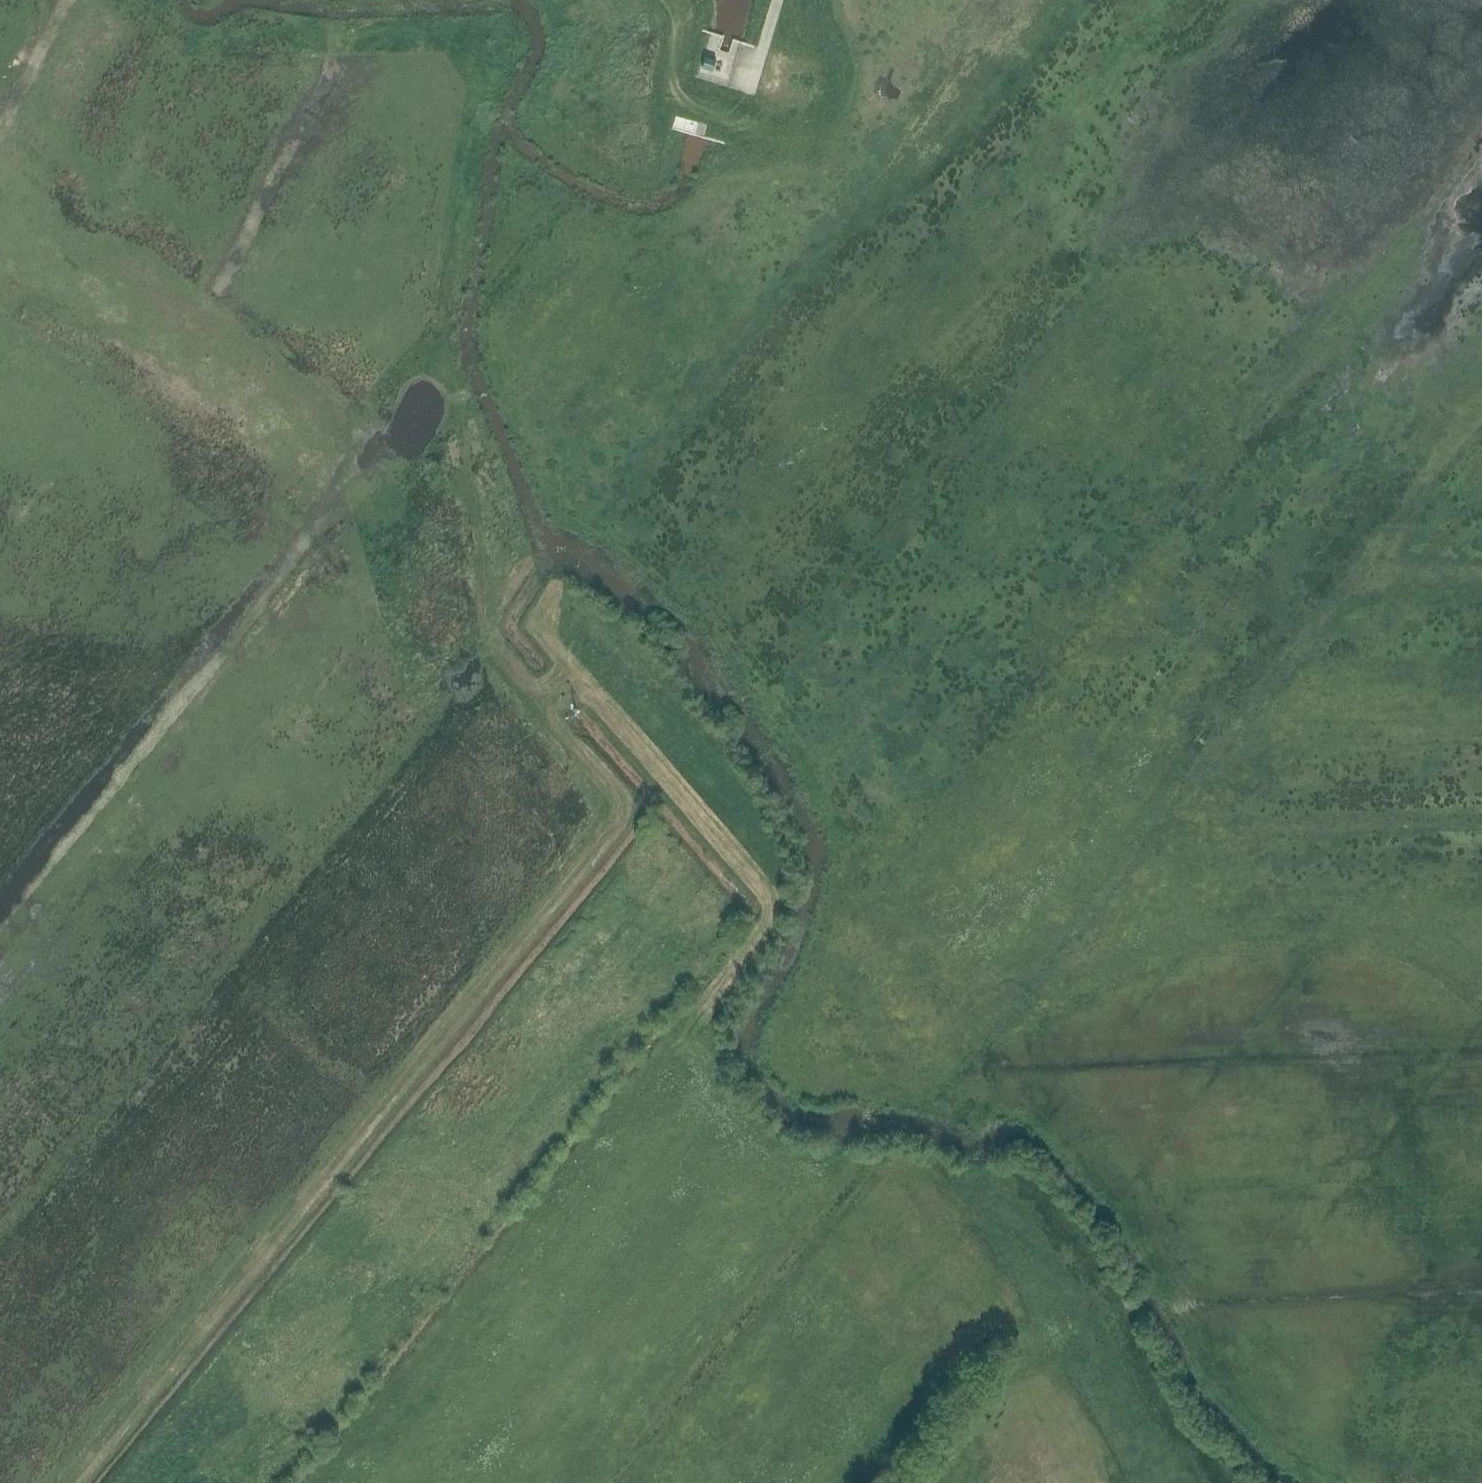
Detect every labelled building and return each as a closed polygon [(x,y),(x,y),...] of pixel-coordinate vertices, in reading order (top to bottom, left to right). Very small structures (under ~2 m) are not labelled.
[(702,70),(712,74),(716,63),(706,60),(702,70)]
